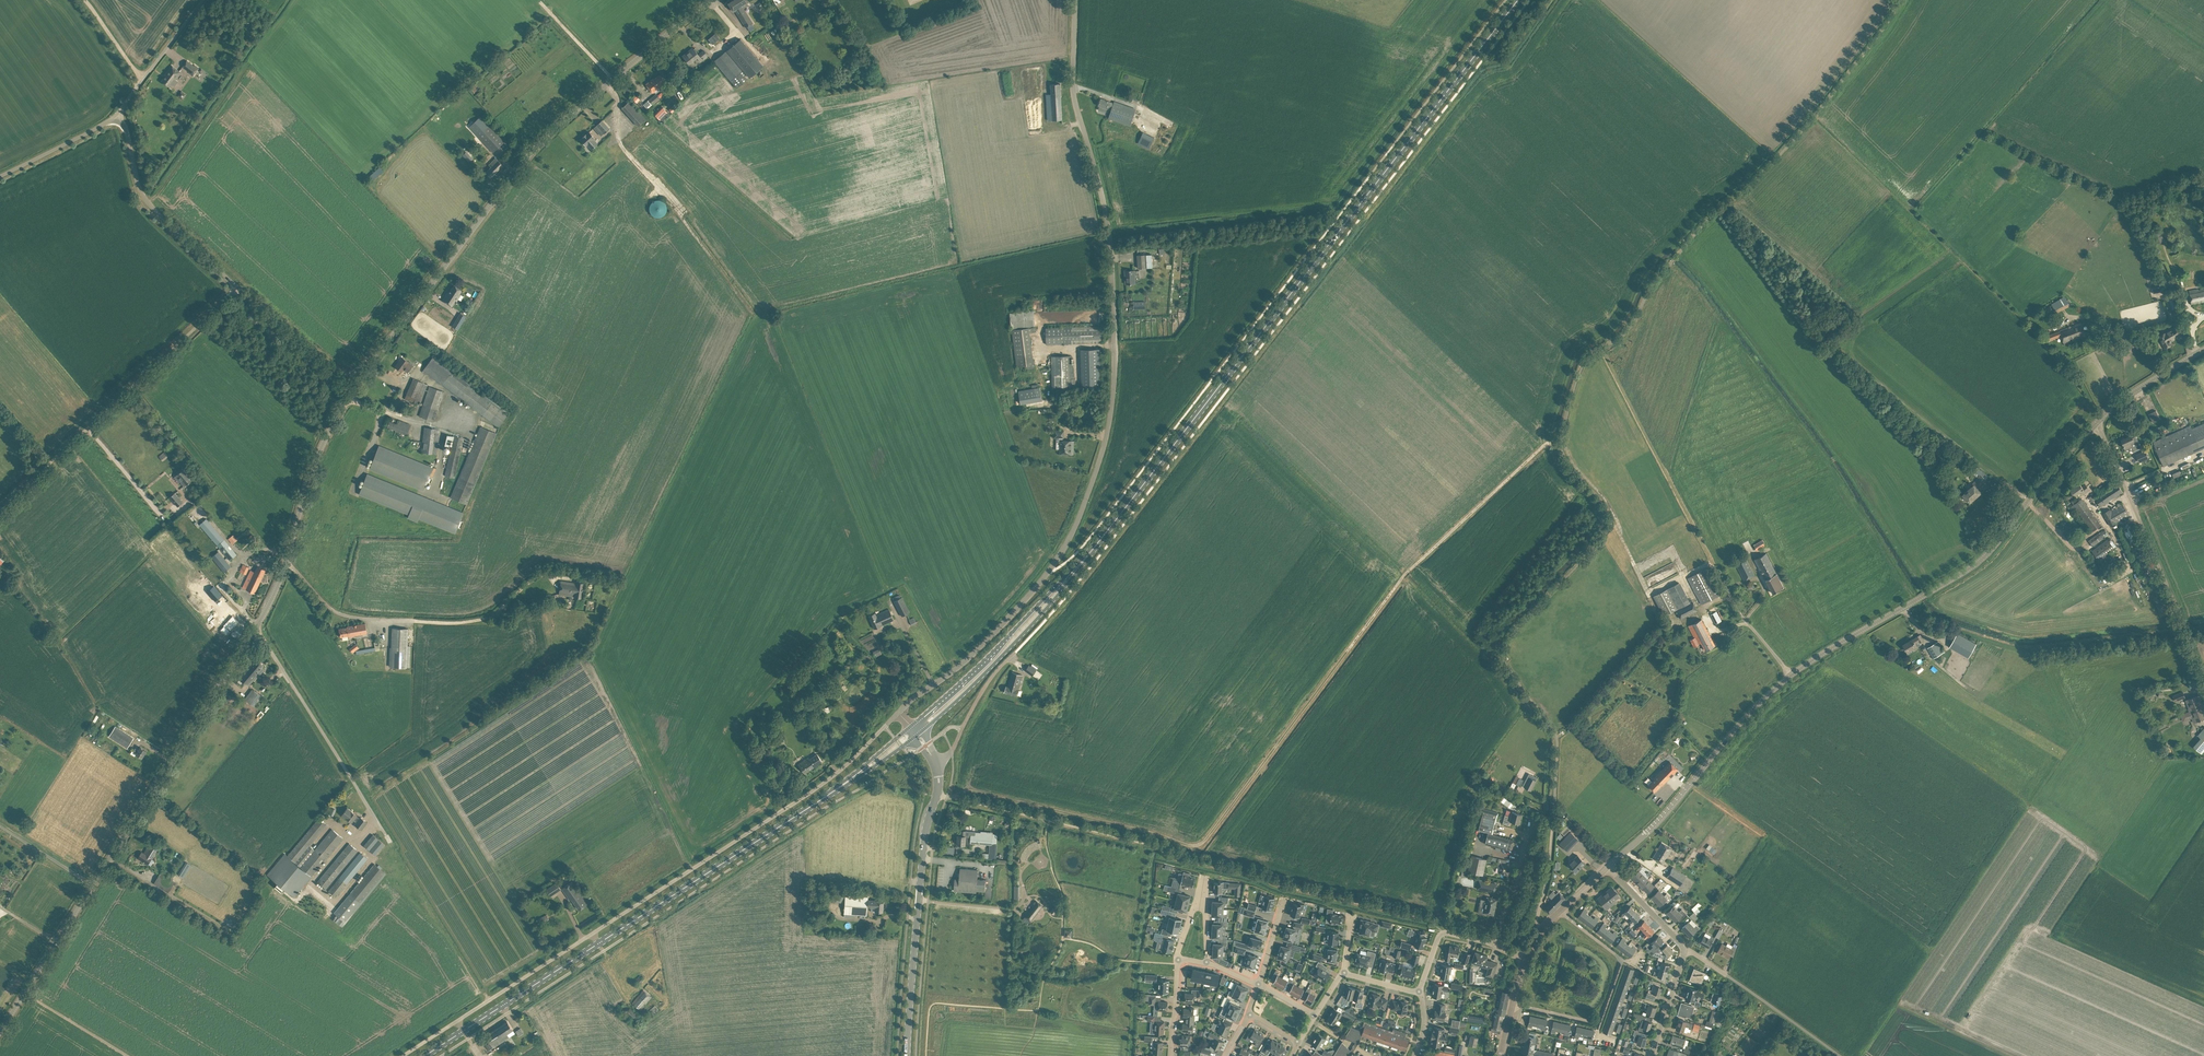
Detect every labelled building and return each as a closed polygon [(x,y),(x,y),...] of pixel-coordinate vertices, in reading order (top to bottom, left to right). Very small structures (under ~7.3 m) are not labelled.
[(749,5),(747,2),(748,1),(748,0),(730,0),(728,2),(734,11),(735,10),(742,5),(744,8),(749,5)] [(753,23),(744,8),(742,5),(735,10),(746,28),(753,23)] [(716,32),(709,38),(713,44),(721,37),(716,32)] [(749,78),(764,66),(741,38),(714,60),(737,88),(747,79),(744,75),(746,74),(749,78)] [(701,60),(708,55),(704,50),(698,54),(692,47),(682,56),(689,64),(691,63),(690,62),(697,56),(701,60)] [(189,73),(193,76),(199,68),(194,64),(193,65),(187,61),(183,66),(189,72),(189,73)] [(176,79),(181,72),(172,65),(166,73),(168,74),(162,81),(170,87),(172,84),(175,86),(178,81),(176,79)] [(659,88),(662,92),(664,94),(663,92),(665,90),(662,86),(661,86),(661,85),(666,81),(660,74),(654,79),(660,87),(659,88)] [(653,93),(659,88),(660,87),(654,79),(653,78),(646,84),(653,93)] [(1047,94),(1048,120),(1062,119),(1060,84),(1050,84),(1051,94),(1047,94)] [(662,92),(658,95),(656,94),(649,100),(653,104),(660,98),(664,94),(662,92)] [(1101,98),(1099,105),(1110,109),(1111,107),(1112,108),(1114,103),(1110,101),(1101,98)] [(620,108),(637,126),(645,118),(628,100),(620,108)] [(1112,108),(1108,118),(1130,125),(1136,109),(1114,101),(1114,103),(1112,108)] [(662,106),(654,114),(662,122),(670,114),(662,106)] [(469,127),(493,152),(504,142),(480,116),(469,127)] [(597,125),(604,133),(610,129),(602,120),(597,125)] [(595,138),(589,131),(586,134),(583,136),(583,137),(580,140),(586,146),(587,144),(591,149),(598,143),(593,139),(595,138)] [(1137,143),(1148,148),(1150,145),(1139,140),(1137,143)] [(491,177),(503,165),(496,158),(489,165),(491,167),(485,172),(491,177)] [(657,217),(659,217),(662,216),(664,215),(666,213),(667,210),(667,208),(666,206),(666,204),(664,202),(663,201),(661,200),(659,199),(657,200),(655,200),(653,201),(651,203),(650,205),(649,207),(649,210),(650,212),(651,214),(653,216),(654,216),(657,217)] [(2153,234),(2155,243),(2164,241),(2162,232),(2153,234)] [(1153,267),(1152,254),(1138,255),(1138,268),(1153,267)] [(1129,270),(1125,271),(1126,284),(1130,283),(1130,284),(1135,284),(1135,274),(1139,274),(1139,270),(1134,270),(1129,270)] [(2172,280),(2164,281),(2165,286),(2166,291),(2174,289),(2173,285),(2172,280)] [(449,292),(448,291),(442,300),(451,306),(457,298),(458,298),(461,294),(459,293),(462,290),(454,285),(449,292)] [(2189,290),(2191,304),(2203,302),(2203,287),(2189,290)] [(2051,303),(2057,312),(2070,305),(2064,296),(2051,303)] [(2180,313),(2176,296),(2169,298),(2173,314),(2180,313)] [(1144,301),(1133,301),(1133,309),(1145,309),(1145,301),(1144,301)] [(452,326),(458,330),(466,316),(460,312),(452,326)] [(2071,342),(2070,340),(2085,335),(2080,323),(2047,335),(2049,340),(2061,335),(2065,344),(2071,342)] [(1046,328),(1046,344),(1101,342),(1101,326),(1046,328)] [(2163,348),(2163,349),(2172,344),(2171,342),(2171,341),(2171,340),(2180,335),(2176,326),(2159,336),(2161,341),(2162,340),(2166,347),(2163,348)] [(1025,365),(1025,369),(1034,368),(1030,333),(1036,332),(1036,327),(1029,328),(1029,327),(1012,329),(1017,367),(1025,365)] [(1082,388),(1102,387),(1101,349),(1081,349),(1082,388)] [(1075,386),(1075,379),(1074,379),(1074,364),(1071,364),(1071,356),(1052,356),(1052,386),(1075,386)] [(408,371),(412,365),(402,357),(395,366),(401,371),(404,368),(408,371)] [(433,357),(422,371),(426,374),(427,372),(469,404),(467,406),(469,408),(471,405),(498,427),(508,414),(481,394),(486,387),(483,384),(480,389),(479,388),(477,390),(433,357)] [(404,397),(419,404),(427,385),(422,382),(422,381),(413,377),(404,397)] [(420,416),(434,421),(444,391),(430,386),(420,416)] [(1040,387),(1018,391),(1021,404),(1042,400),(1040,387)] [(392,405),(402,410),(405,405),(396,399),(392,405)] [(2160,418),(2156,410),(2149,414),(2153,422),(2160,418)] [(387,427),(407,434),(411,425),(399,420),(398,424),(390,421),(387,427)] [(2172,434),(2173,437),(2155,445),(2164,465),(2203,447),(2203,423),(2192,429),(2190,425),(2172,434)] [(451,497),(467,504),(497,433),(480,426),(451,497)] [(437,453),(440,429),(425,427),(422,452),(437,453)] [(1060,453),(1073,454),(1074,441),(1063,440),(1063,437),(1064,437),(1064,431),(1055,430),(1054,437),(1057,437),(1057,441),(1061,441),(1060,453)] [(445,475),(455,477),(464,437),(447,433),(444,444),(452,445),(445,475)] [(2131,435),(2121,439),(2124,445),(2123,445),(2124,447),(2124,446),(2125,449),(2132,446),(2133,448),(2134,447),(2135,450),(2141,447),(2136,436),(2133,437),(2131,435)] [(370,469),(424,490),(433,467),(379,445),(370,469)] [(2149,457),(2145,450),(2136,454),(2139,462),(2149,457)] [(159,456),(163,461),(169,456),(165,451),(159,456)] [(1956,461),(1962,466),(1968,459),(1962,454),(1956,461)] [(174,476),(179,482),(180,481),(184,486),(192,479),(183,468),(176,474),(174,476)] [(409,514),(408,517),(418,521),(419,518),(455,532),(463,512),(367,474),(359,494),(409,514)] [(1970,502),(1981,492),(1978,488),(1986,478),(1981,474),(1972,483),(1973,484),(1962,494),(1968,501),(1968,500),(1970,502)] [(2081,492),(2083,494),(2089,489),(2086,484),(2082,487),(2079,483),(2070,490),(2075,496),(2081,492)] [(2095,497),(2100,506),(2123,492),(2118,484),(2095,497)] [(175,492),(170,497),(178,506),(183,502),(175,492)] [(2101,524),(2082,498),(2073,504),(2092,531),(2101,524)] [(2103,513),(2110,525),(2129,515),(2123,504),(2111,510),(2110,509),(2103,513)] [(200,524),(230,560),(237,554),(224,539),(206,518),(200,524)] [(2088,540),(2093,546),(2108,534),(2104,528),(2088,540)] [(1766,545),(1762,539),(1754,545),(1757,550),(1766,545)] [(2092,550),(2099,559),(2114,547),(2108,539),(2092,550)] [(219,551),(211,557),(224,572),(231,566),(219,551)] [(1765,553),(1754,559),(1772,593),(1783,587),(1765,553)] [(1735,562),(1744,580),(1754,574),(1745,556),(1735,562)] [(240,571),(246,574),(249,567),(243,564),(240,571)] [(258,566),(255,572),(251,570),(242,587),(255,593),(266,569),(258,566)] [(1688,578),(1701,604),(1721,594),(1707,568),(1688,578)] [(583,598),(585,583),(577,581),(576,583),(561,580),(559,594),(583,598)] [(216,601),(222,595),(214,586),(207,591),(216,601)] [(1675,609),(1677,608),(1667,588),(1653,596),(1663,615),(1675,609)] [(537,601),(541,610),(549,607),(547,601),(555,598),(553,594),(537,601)] [(894,601),(902,616),(910,612),(902,597),(894,601)] [(1691,601),(1677,608),(1675,609),(1680,618),(1696,610),(1691,601)] [(874,628),(894,620),(889,609),(876,614),(875,613),(869,616),(874,628)] [(1711,614),(1716,624),(1721,621),(1716,611),(1711,614)] [(234,626),(235,627),(240,622),(233,615),(228,620),(224,624),(223,625),(224,625),(220,629),(226,635),(234,626)] [(1688,625),(1695,637),(1690,640),(1693,647),(1701,643),(1705,650),(1715,645),(1701,619),(1688,625)] [(347,637),(367,633),(365,623),(347,626),(347,627),(339,628),(340,636),(347,635),(347,637)] [(390,667),(407,667),(408,628),(392,628),(390,667)] [(1950,646),(1969,657),(1977,644),(1957,633),(1950,646)] [(1920,642),(1923,640),(1920,634),(1916,637),(1917,637),(1913,639),(1903,644),(1908,651),(1917,646),(1921,644),(1920,642)] [(1928,647),(1934,657),(1945,651),(1939,641),(1928,647)] [(356,644),(349,648),(353,653),(359,648),(356,644)] [(256,673),(264,665),(257,659),(240,679),(248,686),(258,674),(256,673)] [(1033,675),(1036,670),(1029,665),(1025,670),(1033,675)] [(1018,689),(1022,674),(1012,671),(1008,686),(1006,686),(1005,692),(1017,696),(1019,689),(1018,689)] [(244,698),(254,706),(262,696),(252,688),(244,698)] [(2173,696),(2175,701),(2185,697),(2183,691),(2173,696)] [(2189,710),(2190,711),(2203,706),(2202,703),(2198,695),(2186,700),(2190,709),(2189,710)] [(819,707),(821,714),(827,712),(826,707),(824,707),(824,705),(819,707)] [(2194,722),(2203,718),(2203,707),(2203,706),(2190,711),(2194,722)] [(109,735),(128,747),(133,738),(115,726),(109,735)] [(2198,735),(2201,737),(2194,746),(2202,753),(2203,751),(2203,728),(2198,735)] [(825,747),(820,740),(816,743),(821,749),(825,747)] [(142,757),(147,750),(140,746),(138,749),(135,747),(133,751),(132,750),(131,753),(135,755),(136,753),(142,757)] [(804,773),(822,761),(817,753),(810,758),(809,757),(798,764),(804,773)] [(1662,785),(1677,769),(1670,761),(1653,778),(1654,779),(1648,785),(1654,791),(1661,784),(1662,785)] [(1525,780),(1522,785),(1531,790),(1537,777),(1529,773),(1527,777),(1525,780)] [(353,820),(355,822),(354,824),(361,830),(368,821),(361,816),(359,818),(356,816),(357,815),(347,807),(342,814),(351,822),(353,820)] [(1493,834),(1498,812),(1482,808),(1476,830),(1488,833),(1493,834)] [(1519,821),(1520,821),(1522,814),(1512,811),(1511,816),(1505,814),(1502,823),(1510,825),(1511,821),(1518,823),(1518,822),(1519,821)] [(1558,828),(1564,835),(1574,825),(1566,816),(1557,825),(1559,827),(1558,828)] [(318,818),(287,856),(311,876),(343,838),(332,829),(314,850),(309,846),(327,825),(318,818)] [(957,836),(957,840),(958,840),(958,843),(958,844),(965,844),(971,845),(971,842),(974,842),(990,843),(997,844),(997,843),(997,835),(998,834),(993,834),(985,833),(985,831),(981,831),(981,833),(976,832),(976,831),(966,830),(960,830),(960,835),(958,835),(958,836),(957,836)] [(1559,843),(1567,851),(1579,839),(1571,831),(1559,843)] [(1485,843),(1506,849),(1509,850),(1512,848),(1514,840),(1509,839),(1509,838),(1488,833),(1485,843)] [(364,845),(369,850),(378,839),(373,834),(364,845)] [(1663,864),(1673,849),(1662,842),(1652,858),(1663,864)] [(153,846),(150,844),(145,851),(147,852),(146,854),(142,852),(138,857),(148,864),(152,858),(151,857),(157,849),(156,848),(157,845),(155,843),(153,846)] [(317,881),(326,888),(358,850),(349,843),(317,881)] [(982,858),(996,859),(997,847),(989,847),(989,853),(983,853),(982,858)] [(328,890),(336,896),(367,858),(360,852),(328,890)] [(311,876),(287,856),(284,853),(267,874),(294,897),(311,876)] [(1472,855),(1468,871),(1483,875),(1487,859),(1472,855)] [(1569,864),(1576,871),(1579,867),(1579,868),(1580,867),(1579,867),(1581,865),(1582,866),(1585,862),(1578,855),(1569,864)] [(1497,865),(1500,866),(1499,873),(1508,875),(1510,867),(1508,864),(1506,864),(1507,860),(1498,858),(1497,865)] [(188,862),(180,875),(183,877),(191,864),(188,862)] [(1634,867),(1637,870),(1643,865),(1640,862),(1634,867)] [(350,894),(360,902),(385,872),(374,863),(350,894)] [(954,890),(976,892),(977,890),(985,891),(986,879),(978,879),(978,870),(960,868),(959,879),(955,878),(954,890)] [(1670,870),(1666,876),(1672,880),(1675,882),(1676,882),(1680,885),(1685,877),(1671,868),(1670,870)] [(1637,882),(1640,884),(1646,878),(1639,870),(1632,877),(1636,880),(1637,882)] [(1176,887),(1180,888),(1181,884),(1193,887),(1195,877),(1190,876),(1190,873),(1183,871),(1183,873),(1179,872),(1178,878),(1180,878),(1179,883),(1173,881),(1171,886),(1176,887)] [(342,927),(386,873),(385,872),(360,902),(350,894),(334,913),(336,915),(335,917),(333,919),(342,927)] [(154,883),(168,892),(175,882),(160,873),(154,883)] [(1479,880),(1477,888),(1495,892),(1497,884),(1485,881),(1486,876),(1481,875),(1480,880),(1479,880)] [(1640,884),(1642,887),(1644,888),(1647,892),(1654,885),(1646,878),(1640,884)] [(1660,879),(1654,884),(1657,888),(1663,883),(1660,879)] [(572,899),(579,909),(587,904),(572,881),(562,888),(570,900),(572,899)] [(1214,882),(1214,888),(1214,892),(1217,892),(1216,895),(1221,895),(1222,892),(1222,888),(1223,888),(1229,888),(1229,887),(1230,888),(1235,888),(1235,896),(1239,896),(1240,896),(1241,883),(1229,882),(1224,882),(1224,881),(1218,881),(1218,882),(1214,882)] [(1657,888),(1660,890),(1667,884),(1664,881),(1663,883),(1657,888)] [(546,889),(551,896),(561,889),(556,882),(546,889)] [(1603,893),(1598,898),(1605,907),(1612,901),(1618,896),(1620,898),(1621,898),(1612,887),(1611,887),(1612,888),(1604,894),(1603,893)] [(1652,897),(1655,900),(1656,900),(1660,904),(1665,900),(1668,902),(1671,899),(1667,894),(1665,896),(1659,890),(1652,897)] [(1544,908),(1550,913),(1565,898),(1559,892),(1557,895),(1555,893),(1551,897),(1553,899),(1544,908)] [(1178,893),(1177,900),(1188,903),(1190,896),(1190,895),(1186,895),(1186,894),(1181,893),(1179,893),(1178,893)] [(844,913),(844,917),(854,917),(854,914),(860,914),(865,915),(866,915),(867,907),(871,907),(872,901),(868,900),(868,897),(845,895),(845,903),(844,913)] [(1275,898),(1265,895),(1262,907),(1271,910),(1275,898)] [(1213,901),(1212,908),(1223,909),(1224,903),(1225,903),(1228,902),(1229,897),(1219,896),(1219,901),(1213,901)] [(1484,912),(1493,914),(1497,899),(1487,897),(1485,906),(1480,905),(1479,912),(1483,913),(1484,912)] [(1025,916),(1023,919),(1029,923),(1043,905),(1036,900),(1032,905),(1033,906),(1029,911),(1028,910),(1024,915),(1025,916)] [(1188,903),(1177,900),(1175,905),(1171,904),(1170,911),(1176,912),(1177,913),(1178,909),(1183,910),(1186,910),(1187,911),(1187,910),(1188,903)] [(871,907),(871,909),(875,909),(875,911),(883,912),(883,902),(876,901),(872,901),(871,907)] [(1293,903),(1290,915),(1300,917),(1302,909),(1303,909),(1304,904),(1298,902),(1298,904),(1293,903)] [(1698,902),(1692,908),(1694,912),(1698,908),(1701,904),(1698,902)] [(1255,911),(1245,909),(1245,908),(1240,906),(1240,909),(1245,910),(1244,914),(1254,917),(1255,911)] [(1627,914),(1630,916),(1635,911),(1630,906),(1624,911),(1625,911),(1621,914),(1624,917),(1627,914)] [(1667,913),(1670,916),(1671,915),(1676,920),(1681,915),(1683,918),(1687,914),(1682,909),(1679,912),(1674,906),(1673,907),(1667,913)] [(1212,908),(1212,915),(1218,915),(1217,920),(1220,920),(1219,920),(1220,920),(1227,921),(1227,916),(1224,913),(1223,913),(1223,909),(1212,908)] [(1335,924),(1335,922),(1341,923),(1341,922),(1342,922),(1342,919),(1342,915),(1333,913),(1333,909),(1327,908),(1326,916),(1331,916),(1330,923),(1335,924)] [(1578,917),(1585,922),(1590,916),(1586,913),(1588,911),(1584,908),(1578,917)] [(1169,918),(1168,923),(1180,926),(1182,919),(1175,917),(1176,912),(1162,909),(1160,913),(1165,914),(1168,918),(1169,918)] [(1630,916),(1632,919),(1629,922),(1631,925),(1634,921),(1635,922),(1640,916),(1635,911),(1630,916)] [(1693,912),(1689,917),(1694,921),(1698,917),(1695,915),(1693,912)] [(537,920),(539,924),(549,919),(547,914),(537,920)] [(1264,933),(1266,928),(1266,926),(1267,926),(1267,925),(1266,925),(1268,920),(1263,919),(1264,918),(1255,916),(1254,919),(1257,920),(1255,930),(1264,933)] [(1585,922),(1592,927),(1598,919),(1595,916),(1593,918),(1590,916),(1585,922)] [(227,918),(222,929),(229,932),(233,921),(227,918)] [(1360,928),(1359,933),(1369,935),(1370,934),(1374,935),(1375,931),(1377,931),(1379,924),(1373,923),(1374,922),(1361,919),(1359,927),(1360,928)] [(1213,923),(1212,930),(1222,930),(1223,925),(1228,926),(1228,921),(1220,920),(1220,924),(1213,923)] [(1641,928),(1643,931),(1649,925),(1644,920),(1638,926),(1639,926),(1637,928),(1639,930),(1641,928)] [(1283,938),(1293,941),(1296,930),(1299,931),(1301,927),(1303,927),(1303,923),(1295,921),(1294,922),(1293,925),(1294,925),(1293,928),(1287,926),(1285,931),(1284,934),(1283,938)] [(1682,927),(1687,932),(1686,932),(1690,936),(1695,931),(1696,932),(1699,928),(1696,925),(1694,927),(1688,922),(1682,927)] [(1180,926),(1168,923),(1167,927),(1166,927),(1162,928),(1161,933),(1162,933),(1169,935),(1170,936),(1171,931),(1178,932),(1180,926)] [(1597,931),(1604,937),(1609,930),(1605,927),(1607,925),(1604,923),(1597,931)] [(1643,931),(1646,933),(1643,936),(1645,938),(1648,936),(1654,931),(1649,925),(1643,931)] [(1628,932),(1632,937),(1636,933),(1632,928),(1628,932)] [(1212,930),(1212,936),(1219,937),(1219,940),(1227,941),(1227,936),(1222,936),(1222,930),(1212,930)] [(1324,936),(1323,942),(1328,943),(1328,942),(1337,944),(1337,939),(1339,939),(1339,935),(1338,934),(1338,933),(1339,931),(1328,930),(1327,937),(1324,936)] [(1604,937),(1611,942),(1617,933),(1614,931),(1613,933),(1609,930),(1604,937)] [(1423,936),(1424,933),(1418,931),(1416,937),(1417,937),(1414,945),(1423,948),(1427,937),(1423,936)] [(1162,949),(1171,952),(1172,948),(1173,948),(1174,945),(1173,944),(1174,940),(1164,938),(1161,937),(1162,933),(1161,933),(1155,932),(1154,938),(1156,941),(1161,942),(1160,949),(1162,949)] [(1650,949),(1648,952),(1649,953),(1653,954),(1655,952),(1656,951),(1659,948),(1660,947),(1658,945),(1663,940),(1663,939),(1661,937),(1660,937),(1658,935),(1654,939),(1650,943),(1653,947),(1651,948),(1650,949)] [(1700,942),(1708,947),(1711,941),(1712,941),(1714,938),(1711,936),(1710,938),(1704,935),(1700,942)] [(1245,943),(1244,948),(1254,951),(1256,946),(1259,947),(1260,944),(1261,944),(1262,940),(1251,936),(1249,944),(1245,943)] [(1616,946),(1623,951),(1628,945),(1625,942),(1626,940),(1623,937),(1616,946)] [(1219,943),(1214,943),(1213,947),(1213,950),(1223,950),(1223,945),(1226,945),(1227,941),(1219,940),(1219,943)] [(1400,947),(1410,949),(1412,944),(1401,941),(1400,947)] [(1720,946),(1718,951),(1722,953),(1724,954),(1723,955),(1728,958),(1730,955),(1733,957),(1736,947),(1733,945),(1732,945),(1727,942),(1726,945),(1722,943),(1720,946)] [(1667,944),(1662,949),(1665,952),(1663,958),(1667,960),(1668,955),(1673,951),(1667,944)] [(1287,960),(1290,948),(1281,945),(1280,949),(1279,952),(1278,957),(1287,960)] [(1451,954),(1458,955),(1459,947),(1450,945),(1449,952),(1446,951),(1444,959),(1450,960),(1451,954)] [(1623,951),(1630,957),(1637,948),(1633,945),(1632,947),(1628,945),(1623,951)] [(1337,954),(1337,953),(1337,949),(1333,949),(1333,948),(1329,947),(1329,948),(1328,948),(1326,948),(1324,956),(1327,957),(1327,959),(1336,961),(1336,957),(1337,957),(1337,954)] [(1395,948),(1393,956),(1399,958),(1401,950),(1395,948)] [(1656,951),(1653,954),(1661,957),(1662,954),(1658,953),(1661,950),(1659,948),(1656,951)] [(1213,952),(1213,956),(1219,957),(1219,961),(1227,965),(1229,961),(1222,958),(1223,950),(1213,950),(1213,952)] [(1355,963),(1368,967),(1370,960),(1374,961),(1376,952),(1368,950),(1366,955),(1357,953),(1357,954),(1356,954),(1355,957),(1356,958),(1355,963)] [(1472,962),(1479,964),(1479,966),(1488,968),(1486,974),(1493,976),(1497,962),(1490,960),(1490,961),(1486,960),(1488,955),(1475,951),(1472,962)] [(1462,962),(1467,964),(1471,954),(1465,952),(1462,962)] [(1242,957),(1240,963),(1244,964),(1244,965),(1254,967),(1256,962),(1257,962),(1256,962),(1256,960),(1257,960),(1256,960),(1258,956),(1247,953),(1246,958),(1242,957)] [(1400,975),(1413,979),(1416,969),(1415,969),(1416,965),(1417,965),(1420,955),(1414,953),(1411,963),(1413,964),(1412,968),(1403,965),(1403,964),(1400,963),(1398,968),(1401,969),(1400,975)] [(1385,971),(1385,970),(1393,972),(1395,963),(1390,962),(1390,961),(1386,960),(1385,960),(1386,960),(1386,961),(1381,960),(1379,965),(1380,965),(1379,970),(1385,971)] [(1326,966),(1318,961),(1316,965),(1319,967),(1314,975),(1325,982),(1330,973),(1324,970),(1326,966)] [(1660,965),(1659,969),(1667,971),(1669,964),(1661,962),(1657,961),(1656,964),(1660,965)] [(1440,971),(1441,972),(1440,977),(1448,978),(1449,973),(1450,974),(1452,966),(1441,964),(1440,971)] [(1623,975),(1631,977),(1634,969),(1626,966),(1623,975)] [(1691,980),(1700,984),(1705,972),(1694,968),(1690,978),(1692,978),(1691,980)] [(1200,970),(1193,969),(1191,979),(1198,980),(1200,970)] [(1659,969),(1658,972),(1654,971),(1653,974),(1657,975),(1657,976),(1665,978),(1667,971),(1659,969)] [(1206,972),(1200,970),(1198,980),(1204,981),(1206,972)] [(1273,982),(1278,985),(1283,977),(1277,974),(1279,972),(1276,970),(1272,977),(1275,978),(1273,982)] [(1213,973),(1206,972),(1204,981),(1211,983),(1213,973)] [(1219,974),(1213,973),(1211,983),(1217,984),(1219,974)] [(640,975),(635,980),(639,984),(645,978),(642,974),(641,976),(640,975)] [(1278,985),(1283,988),(1286,984),(1289,986),(1293,979),(1284,974),(1283,977),(1278,985)] [(1620,983),(1628,986),(1631,977),(1623,975),(1620,983)] [(1159,979),(1158,992),(1168,992),(1169,980),(1159,979)] [(1649,989),(1647,995),(1655,997),(1656,994),(1660,995),(1661,991),(1662,991),(1662,988),(1662,987),(1659,987),(1661,982),(1656,981),(1650,979),(1649,983),(1653,984),(1651,990),(1649,989)] [(1241,985),(1235,982),(1232,989),(1246,995),(1248,991),(1247,991),(1248,988),(1241,985)] [(1289,991),(1294,994),(1299,986),(1293,983),(1291,987),(1290,986),(1290,987),(1291,987),(1289,991)] [(1433,988),(1431,996),(1441,998),(1442,993),(1443,993),(1443,990),(1447,991),(1448,986),(1444,986),(1444,985),(1435,983),(1434,988),(1433,988)] [(1617,991),(1625,994),(1628,986),(1620,983),(1617,991)] [(1302,993),(1303,994),(1303,993),(1302,993),(1304,989),(1299,986),(1294,994),(1299,997),(1302,993)] [(1349,998),(1353,999),(1356,988),(1348,986),(1346,996),(1342,995),(1337,1002),(1347,1004),(1349,998)] [(1702,998),(1704,991),(1689,987),(1685,998),(1693,1001),(1695,996),(1702,998)] [(1303,994),(1307,996),(1304,1000),(1311,1004),(1315,995),(1309,992),(1310,989),(1307,988),(1304,994),(1303,993),(1303,994)] [(1353,999),(1357,1000),(1355,1006),(1363,1008),(1367,994),(1363,993),(1364,990),(1356,988),(1353,999)] [(1227,997),(1234,1000),(1235,997),(1242,1001),(1244,998),(1245,998),(1246,995),(1232,989),(1231,991),(1230,990),(1227,997)] [(640,1010),(651,996),(643,990),(632,1003),(640,1010)] [(1197,994),(1185,993),(1184,1001),(1194,1002),(1194,996),(1197,997),(1203,997),(1203,990),(1197,990),(1197,994)] [(1495,996),(1493,1005),(1494,1005),(1495,1005),(1496,1005),(1498,1006),(1506,1007),(1507,1003),(1508,1001),(1510,992),(1504,991),(1499,990),(1498,995),(1498,996),(1498,997),(1496,997),(1495,996)] [(1614,999),(1622,1002),(1625,994),(1617,991),(1614,999)] [(1368,1005),(1377,1007),(1377,1006),(1385,1008),(1387,1000),(1379,997),(1380,995),(1376,994),(1375,993),(1373,992),(1372,993),(1371,992),(1371,994),(1370,994),(1369,996),(1370,997),(1368,1005)] [(1143,994),(1143,999),(1149,1000),(1149,1004),(1158,1004),(1158,1009),(1167,1010),(1168,1002),(1161,1001),(1155,1001),(1156,996),(1156,995),(1143,994)] [(1716,994),(1713,1002),(1719,1004),(1721,996),(1716,994)] [(1223,1006),(1239,1014),(1241,1009),(1240,1008),(1241,1007),(1235,1003),(1236,1001),(1234,1000),(1227,997),(1226,1001),(1228,1002),(1226,1007),(1223,1006)] [(1612,1008),(1619,1010),(1622,1002),(1614,999),(1612,1008)] [(1397,1012),(1406,1014),(1408,1007),(1407,1007),(1408,1002),(1407,1002),(1407,1001),(1405,1000),(1404,1001),(1400,1000),(1400,1002),(1393,1000),(1391,1009),(1397,1010),(1397,1012)] [(1649,1004),(1649,1003),(1646,1002),(1645,1006),(1648,1007),(1646,1013),(1649,1013),(1649,1014),(1653,1015),(1656,1007),(1649,1004)] [(1435,1010),(1434,1019),(1443,1021),(1445,1011),(1443,1011),(1445,1004),(1438,1003),(1437,1010),(1435,1010)] [(1691,1017),(1694,1007),(1683,1003),(1683,1004),(1683,1006),(1681,1005),(1678,1014),(1686,1017),(1686,1016),(1691,1017)] [(646,1011),(650,1016),(658,1009),(655,1004),(646,1011)] [(1239,1014),(1223,1006),(1225,1008),(1223,1012),(1221,1011),(1219,1015),(1227,1019),(1228,1016),(1235,1019),(1236,1018),(1237,1018),(1239,1014)] [(1492,1027),(1491,1031),(1500,1033),(1501,1029),(1502,1029),(1506,1007),(1498,1006),(1496,1012),(1495,1011),(1491,1026),(1492,1027)] [(1186,1016),(1186,1019),(1194,1020),(1195,1014),(1193,1014),(1194,1008),(1189,1007),(1189,1008),(1184,1008),(1184,1009),(1183,1009),(1183,1012),(1184,1012),(1183,1015),(1186,1016)] [(633,1021),(634,1020),(637,1023),(641,1018),(638,1016),(639,1015),(630,1008),(625,1014),(633,1021)] [(1329,1020),(1327,1022),(1333,1025),(1334,1023),(1337,1019),(1338,1020),(1342,1013),(1334,1008),(1330,1015),(1328,1019),(1329,1020)] [(1609,1016),(1616,1019),(1619,1010),(1612,1008),(1609,1016)] [(1355,1016),(1345,1010),(1343,1014),(1353,1021),(1355,1016)] [(1707,1020),(1705,1025),(1712,1027),(1717,1011),(1712,1010),(1709,1021),(1707,1020)] [(1647,1016),(1634,1012),(1634,1013),(1635,1015),(1636,1017),(1639,1020),(1641,1022),(1639,1030),(1646,1032),(1647,1029),(1649,1029),(1651,1022),(1645,1020),(1647,1016)] [(1532,1025),(1537,1026),(1539,1018),(1530,1016),(1528,1026),(1532,1027),(1532,1025)] [(1606,1024),(1614,1027),(1616,1019),(1609,1016),(1606,1024)] [(1384,1019),(1379,1018),(1379,1020),(1375,1019),(1374,1024),(1382,1026),(1384,1019)] [(1537,1026),(1541,1027),(1540,1029),(1545,1030),(1547,1019),(1539,1018),(1537,1026)] [(1186,1019),(1185,1023),(1183,1023),(1183,1026),(1182,1026),(1181,1029),(1182,1029),(1182,1030),(1187,1031),(1187,1032),(1192,1032),(1192,1026),(1194,1026),(1194,1020),(1186,1019)] [(1228,1030),(1230,1024),(1222,1020),(1222,1021),(1219,1019),(1214,1030),(1226,1036),(1229,1031),(1228,1030)] [(1692,1027),(1693,1023),(1679,1019),(1678,1023),(1676,1029),(1687,1032),(1688,1026),(1692,1027)] [(1151,1020),(1150,1028),(1155,1029),(1155,1033),(1163,1034),(1164,1021),(1159,1021),(1156,1020),(1154,1020),(1154,1021),(1151,1020)] [(507,1021),(485,1036),(490,1042),(493,1046),(493,1047),(509,1037),(509,1036),(507,1033),(513,1029),(510,1026),(507,1021)] [(1359,1034),(1361,1034),(1361,1035),(1405,1050),(1409,1039),(1406,1038),(1408,1033),(1393,1028),(1392,1031),(1364,1021),(1362,1027),(1361,1026),(1360,1030),(1359,1034)] [(1555,1030),(1560,1031),(1562,1023),(1554,1021),(1551,1031),(1555,1032),(1555,1030)] [(1560,1031),(1565,1032),(1564,1034),(1568,1035),(1571,1025),(1562,1023),(1560,1031)] [(1603,1031),(1611,1034),(1614,1027),(1606,1024),(1603,1031)] [(1432,1031),(1432,1035),(1447,1038),(1448,1034),(1444,1033),(1444,1028),(1434,1026),(1433,1031),(1432,1031)] [(1579,1035),(1584,1036),(1585,1028),(1577,1026),(1574,1037),(1578,1038),(1579,1035)] [(1358,1036),(1359,1034),(1360,1030),(1351,1027),(1344,1037),(1356,1042),(1358,1036)] [(1584,1036),(1588,1037),(1587,1040),(1588,1040),(1591,1041),(1594,1030),(1585,1028),(1584,1036)] [(1251,1038),(1254,1040),(1259,1031),(1255,1029),(1254,1031),(1252,1029),(1246,1039),(1249,1041),(1251,1038)] [(1634,1030),(1633,1035),(1635,1035),(1633,1039),(1637,1040),(1637,1043),(1639,1044),(1644,1045),(1645,1045),(1646,1042),(1645,1042),(1647,1037),(1646,1037),(1647,1034),(1646,1034),(1638,1031),(1636,1030),(1634,1030)] [(1210,1031),(1208,1036),(1213,1039),(1211,1045),(1209,1048),(1209,1049),(1212,1050),(1211,1051),(1213,1051),(1215,1047),(1220,1049),(1224,1041),(1217,1038),(1219,1035),(1210,1031)] [(1254,1040),(1256,1042),(1254,1044),(1258,1047),(1264,1037),(1262,1036),(1263,1034),(1259,1031),(1254,1040)] [(1314,1039),(1311,1044),(1319,1049),(1326,1038),(1319,1034),(1315,1040),(1314,1039)] [(1180,1040),(1179,1045),(1188,1046),(1189,1042),(1190,1042),(1191,1035),(1182,1035),(1182,1040),(1180,1040)] [(1432,1035),(1431,1039),(1431,1044),(1441,1046),(1442,1040),(1446,1041),(1447,1038),(1432,1035)] [(1471,1036),(1466,1035),(1465,1039),(1470,1040),(1469,1044),(1476,1045),(1478,1037),(1471,1035),(1471,1036)] [(1522,1046),(1521,1050),(1532,1053),(1532,1055),(1534,1055),(1552,1055),(1553,1053),(1533,1049),(1533,1048),(1534,1048),(1534,1043),(1536,1037),(1526,1035),(1524,1046),(1522,1046)] [(1687,1045),(1688,1040),(1673,1035),(1670,1043),(1683,1047),(1684,1044),(1685,1044),(1683,1051),(1689,1053),(1691,1046),(1687,1045)] [(1271,1050),(1274,1051),(1279,1042),(1276,1041),(1276,1042),(1272,1039),(1269,1045),(1265,1043),(1261,1050),(1268,1054),(1271,1050)] [(1163,1042),(1157,1041),(1154,1041),(1153,1053),(1162,1053),(1163,1042)] [(1277,1053),(1275,1055),(1285,1055),(1282,1053),(1285,1047),(1282,1045),(1282,1044),(1279,1042),(1274,1051),(1277,1053)] [(1348,1054),(1350,1050),(1341,1042),(1333,1055),(1346,1055),(1348,1054)] [(1460,1045),(1460,1043),(1456,1043),(1456,1044),(1457,1044),(1455,1055),(1461,1055),(1463,1045),(1460,1045)] [(1571,1055),(1565,1054),(1565,1049),(1559,1048),(1557,1055),(1571,1055)]
